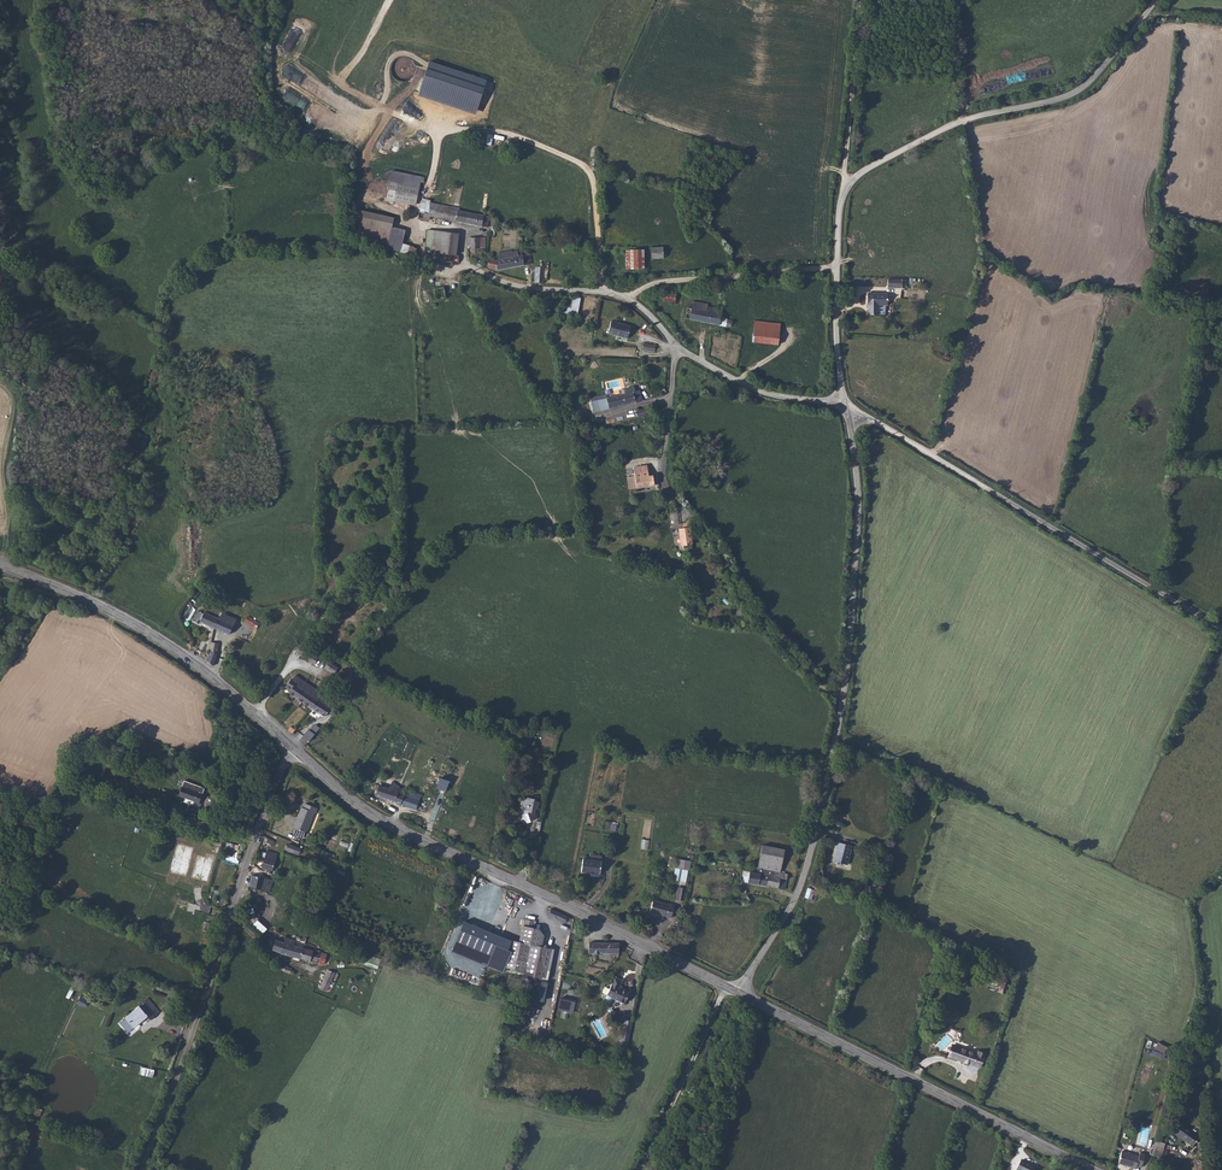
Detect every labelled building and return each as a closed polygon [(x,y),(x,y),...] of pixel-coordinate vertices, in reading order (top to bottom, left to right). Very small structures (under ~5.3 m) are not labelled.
[(487,80),(429,61),(425,75),(418,96),(476,114),(482,94),(487,80)] [(486,133),(484,144),(491,145),(492,134),(486,133)] [(391,171),(386,196),(416,202),(420,182),(421,177),(391,171)] [(487,227),(489,216),(459,210),(459,209),(430,203),(430,200),(422,199),(420,212),(419,212),(418,218),(430,220),(430,216),(487,227)] [(394,218),(362,211),(357,238),(388,245),(388,248),(400,251),(404,235),(391,232),(394,218)] [(459,233),(428,230),(425,251),(434,252),(433,259),(440,259),(440,261),(458,262),(459,255),(457,255),(459,233)] [(480,248),(480,237),(471,238),(471,241),(467,241),(467,246),(471,246),(472,259),(482,258),(482,248),(480,248)] [(417,248),(402,245),(400,253),(415,256),(417,248)] [(663,247),(651,248),(652,259),(664,258),(663,247)] [(626,269),(644,269),(643,250),(626,250),(626,269)] [(496,260),(487,258),(489,268),(497,270),(532,264),(530,254),(522,255),(522,254),(521,253),(519,252),(518,252),(517,251),(512,252),(511,251),(497,254),(498,260),(496,260)] [(539,267),(536,268),(534,282),(544,283),(545,263),(541,263),(541,267),(539,267)] [(887,277),(888,288),(906,289),(906,279),(902,278),(887,277)] [(888,293),(867,293),(867,309),(868,309),(868,315),(879,315),(879,306),(888,306),(888,293)] [(565,314),(577,317),(581,298),(568,297),(565,314)] [(719,305),(718,306),(718,307),(718,308),(707,306),(708,304),(693,301),(691,308),(687,308),(686,313),(691,314),(690,319),(726,326),(727,320),(727,319),(721,318),(723,309),(722,309),(722,308),(723,307),(722,307),(722,306),(721,305),(720,305),(719,305)] [(631,326),(611,321),(608,333),(628,338),(631,326)] [(780,324),(755,321),(752,342),(778,345),(780,324)] [(696,340),(692,338),(688,344),(691,347),(696,340)] [(656,345),(643,344),(642,350),(655,352),(656,345)] [(634,387),(625,389),(626,393),(618,395),(607,398),(606,394),(598,396),(599,400),(592,402),(595,413),(642,401),(639,390),(635,391),(634,387)] [(638,410),(639,417),(644,416),(649,413),(649,408),(638,410)] [(647,465),(633,468),(635,476),(627,477),(629,489),(638,488),(645,487),(655,485),(653,475),(649,476),(647,465)] [(679,529),(681,546),(684,546),(691,545),(692,545),(689,523),(682,524),(683,528),(679,529)] [(208,614),(210,610),(206,608),(207,608),(206,608),(203,614),(198,611),(194,619),(197,621),(197,622),(197,623),(198,623),(199,623),(200,623),(200,622),(214,628),(222,613),(216,611),(215,613),(213,612),(211,615),(208,614)] [(214,628),(229,635),(237,619),(222,613),(214,628)] [(210,651),(217,653),(218,644),(215,643),(216,640),(212,639),(210,651)] [(302,656),(302,654),(306,649),(301,646),(297,651),(296,652),(302,656)] [(302,654),(309,659),(310,660),(313,654),(306,649),(302,654)] [(210,651),(206,660),(213,666),(216,660),(217,653),(210,651)] [(318,658),(313,654),(310,660),(309,659),(309,661),(314,664),(315,663),(318,658)] [(325,668),(330,672),(334,665),(329,662),(325,668)] [(338,668),(334,665),(330,672),(334,674),(338,668)] [(351,685),(357,674),(350,671),(345,682),(351,685)] [(311,708),(321,694),(322,693),(295,675),(292,680),(291,679),(286,687),(291,690),(289,693),(311,708)] [(325,717),(335,703),(321,694),(311,708),(325,717)] [(311,731),(315,734),(320,729),(315,725),(311,731)] [(311,731),(309,729),(303,736),(309,741),(315,734),(311,731)] [(445,791),(449,781),(440,778),(437,788),(445,791)] [(205,788),(184,781),(179,795),(185,798),(194,801),(199,803),(202,804),(204,798),(205,795),(202,794),(205,788)] [(375,795),(416,809),(419,801),(405,796),(404,796),(405,790),(399,788),(392,782),(388,789),(375,784),(374,789),(377,791),(375,795)] [(405,796),(419,801),(421,796),(407,791),(405,796)] [(532,818),(533,820),(538,818),(536,813),(534,813),(535,809),(537,809),(538,801),(534,801),(534,799),(527,797),(527,798),(521,801),(519,809),(521,809),(521,815),(520,815),(523,824),(531,822),(531,821),(530,818),(532,818)] [(302,807),(294,828),(295,828),(293,834),(303,838),(305,832),(306,833),(314,812),(315,813),(317,808),(305,804),(304,808),(302,807)] [(617,823),(605,821),(604,829),(615,831),(617,823)] [(649,849),(650,840),(643,839),(642,848),(649,849)] [(847,865),(852,846),(838,842),(833,861),(847,865)] [(301,849),(288,844),(286,850),(299,855),(301,849)] [(762,845),(758,868),(780,873),(784,850),(762,845)] [(267,851),(266,853),(262,852),(261,856),(265,858),(262,868),(276,871),(279,861),(275,860),(277,854),(267,851)] [(688,882),(692,860),(679,858),(678,867),(675,867),(673,879),(688,882)] [(590,860),(583,859),(581,871),(600,874),(602,862),(601,861),(590,860)] [(780,873),(758,868),(757,873),(750,872),(743,871),(741,882),(757,884),(785,889),(788,874),(780,873)] [(273,880),(252,875),(249,886),(262,890),(262,889),(269,890),(271,888),(273,880)] [(684,900),(686,889),(679,887),(677,899),(684,900)] [(805,898),(811,900),(813,895),(817,896),(818,891),(808,888),(805,898)] [(674,906),(653,900),(650,912),(671,918),(674,906)] [(565,923),(568,917),(558,912),(551,909),(548,915),(565,923)] [(254,925),(259,919),(255,916),(249,922),(253,925),(254,925)] [(254,925),(259,929),(264,923),(259,919),(254,925)] [(526,919),(524,927),(534,929),(536,921),(526,919)] [(541,947),(521,943),(510,940),(463,921),(452,951),(502,973),(504,967),(519,970),(519,973),(545,978),(551,949),(541,947)] [(268,927),(264,923),(259,929),(263,933),(268,927)] [(541,947),(543,936),(539,930),(534,929),(524,927),(521,943),(541,947)] [(270,937),(268,944),(273,946),(272,950),(281,953),(300,958),(304,948),(293,945),(295,941),(285,938),(284,943),(270,937)] [(619,943),(589,943),(589,953),(619,953),(619,943)] [(304,948),(300,958),(317,963),(324,964),(327,955),(304,948)] [(381,959),(367,955),(363,964),(378,969),(381,959)] [(281,970),(288,973),(290,968),(282,965),(280,969),(281,970)] [(335,973),(328,970),(320,988),(327,991),(335,973)] [(621,981),(615,978),(612,984),(612,983),(607,995),(605,994),(602,1002),(609,1005),(612,998),(624,1003),(630,992),(619,987),(621,981)] [(1008,984),(1002,982),(999,992),(1005,994),(1008,984)] [(172,991),(170,1000),(177,1001),(179,993),(172,991)] [(89,996),(83,992),(78,1000),(85,1004),(89,996)] [(144,1001),(145,1002),(156,1015),(159,1012),(148,998),(144,1001)] [(142,1019),(143,1020),(148,1016),(150,1020),(156,1015),(145,1002),(140,1007),(139,1006),(125,1017),(133,1026),(142,1019)] [(600,1015),(590,1020),(599,1039),(609,1035),(600,1015)] [(142,1019),(133,1026),(125,1017),(120,1022),(128,1033),(134,1028),(143,1020),(142,1019)] [(630,1040),(632,1020),(623,1019),(621,1040),(630,1040)] [(1163,1041),(1154,1036),(1151,1042),(1161,1047),(1163,1041)] [(977,1054),(952,1045),(949,1056),(980,1067),(985,1054),(978,1051),(977,1054)] [(1152,1049),(1151,1054),(1164,1058),(1166,1054),(1152,1049)] [(142,1066),(140,1074),(153,1077),(155,1069),(142,1066)] [(38,1117),(42,1110),(36,1107),(32,1114),(38,1117)] [(1199,1136),(1180,1123),(1174,1132),(1193,1146),(1199,1136)] [(1156,1141),(1151,1155),(1160,1158),(1165,1143),(1156,1141)] [(1139,1156),(1121,1151),(1118,1164),(1136,1168),(1137,1166),(1141,1168),(1145,1154),(1140,1153),(1139,1156)] [(1021,1160),(1016,1169),(1034,1169),(1035,1167),(1021,1160)]
